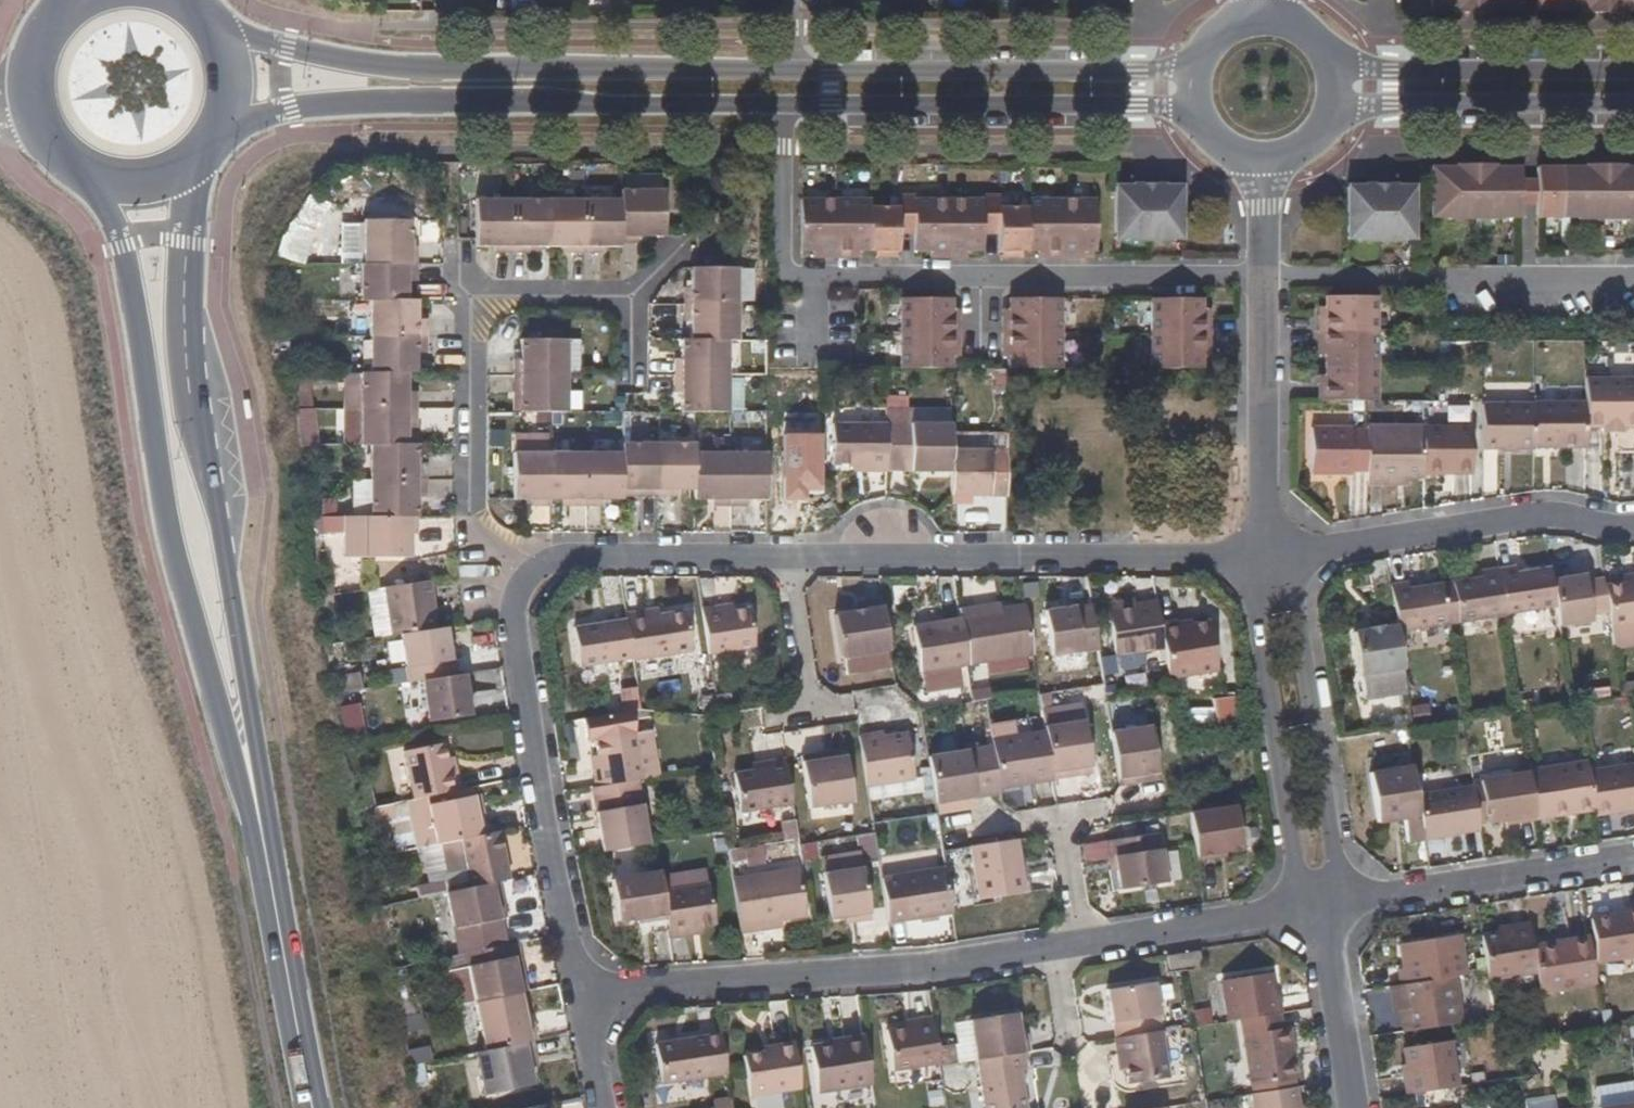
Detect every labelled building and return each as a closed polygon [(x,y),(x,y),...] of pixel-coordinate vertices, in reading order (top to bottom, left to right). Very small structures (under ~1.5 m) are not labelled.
[(1520,10),(1520,0),(1429,0),(1429,10),(1455,10),(1455,12),(1494,13),(1494,10),(1520,10)] [(1585,14),(1624,14),(1624,11),(1633,11),(1633,0),(1537,0),(1537,10),(1584,10),(1585,14)] [(1518,168),(1492,168),(1492,165),(1455,165),(1455,169),(1430,168),(1431,187),(1431,218),(1447,218),(1447,220),(1500,221),(1500,218),(1518,218),(1518,168)] [(1622,168),(1621,165),(1583,166),(1582,169),(1536,168),(1537,219),(1575,219),(1575,221),(1629,221),(1629,218),(1633,218),(1633,168),(1622,168)] [(1365,185),(1365,187),(1346,186),(1347,240),(1365,239),(1365,241),(1404,242),(1403,239),(1414,239),(1414,187),(1394,187),(1393,185),(1365,185)] [(1133,186),(1133,188),(1113,188),(1113,236),(1123,236),(1123,238),(1169,237),(1169,236),(1180,236),(1180,188),(1162,188),(1162,186),(1133,186)] [(663,190),(621,188),(621,201),(621,244),(637,245),(637,237),(664,238),(663,190)] [(871,209),(871,201),(801,201),(801,253),(819,253),(820,258),(853,258),(853,252),(899,253),(898,229),(914,229),(914,253),(930,252),(930,258),(966,258),(966,252),(982,252),(982,228),(998,228),(998,252),(1044,252),(1044,259),(1076,259),(1076,251),(1095,251),(1095,199),(1025,199),(1025,208),(998,208),(998,196),(982,196),(982,201),(913,200),(913,196),(897,196),(897,209),(871,209)] [(496,249),(496,255),(513,255),(514,201),(476,201),(476,248),(496,249)] [(530,248),(549,248),(549,201),(514,201),(513,255),(530,255),(530,248)] [(567,255),(585,255),(584,201),(549,201),(549,248),(567,248),(567,255)] [(621,247),(621,244),(621,201),(584,201),(585,255),(602,255),(601,248),(621,247)] [(279,257),(304,264),(314,229),(288,222),(279,257)] [(409,222),(361,222),(361,266),(416,265),(416,248),(410,248),(409,222)] [(358,265),(359,302),(370,302),(406,301),(407,282),(417,282),(416,265),(361,266),(358,265)] [(741,301),(751,301),(753,269),(742,268),(741,301)] [(691,287),(683,287),(684,305),(737,305),(737,270),(690,269),(691,287)] [(1326,383),(1318,384),(1319,401),(1367,401),(1377,402),(1378,297),(1325,296),(1326,315),(1319,315),(1318,349),(1326,348),(1326,383)] [(1008,351),(1008,370),(1048,370),(1060,371),(1060,300),(1009,299),(1008,318),(1003,318),(1003,351),(1008,351)] [(951,301),(900,300),(900,370),(951,370),(952,352),(959,351),(959,320),(958,318),(951,318),(951,301)] [(1208,318),(1200,318),(1200,301),(1150,300),(1149,370),(1200,371),(1201,351),(1208,351),(1208,318)] [(406,301),(370,302),(369,337),(423,337),(422,320),(416,320),(416,302),(406,301)] [(737,341),(737,305),(684,305),(684,323),(691,323),(692,341),(727,341),(737,341)] [(423,337),(369,337),(368,374),(409,373),(416,373),(415,354),(423,354),(423,337)] [(521,360),(513,360),(513,377),(567,376),(566,341),(521,342),(521,360)] [(727,377),(727,341),(692,341),(680,341),(681,360),(674,360),(674,377),(727,377)] [(368,374),(363,373),(363,411),(416,410),(416,393),(409,392),(409,373),(368,374)] [(521,414),(568,413),(567,376),(513,377),(514,395),(520,395),(521,414)] [(727,414),(727,377),(674,377),(674,395),(681,395),(681,414),(727,414)] [(1620,426),(1633,427),(1633,380),(1585,380),(1585,404),(1585,427),(1603,426),(1620,426)] [(1481,450),(1533,451),(1533,448),(1534,404),(1482,405),(1481,450)] [(1585,427),(1585,404),(1534,404),(1533,448),(1585,448),(1585,427)] [(363,411),(363,446),(369,446),(409,446),(409,427),(416,427),(416,410),(363,411)] [(913,412),(913,422),(951,420),(951,411),(913,412)] [(832,425),(832,465),(853,465),(869,465),(869,473),(885,473),(885,426),(832,425)] [(950,438),(950,426),(885,426),(885,473),(951,473),(950,453),(950,438)] [(1386,478),(1407,478),(1422,478),(1423,473),(1422,427),(1367,426),(1367,432),(1367,472),(1367,485),(1386,485),(1386,478)] [(1472,473),(1471,427),(1422,427),(1423,473),(1472,473)] [(1349,476),(1349,472),(1367,472),(1367,432),(1348,432),(1348,428),(1308,429),(1308,476),(1349,476)] [(550,436),(516,436),(516,455),(549,454),(550,436)] [(950,453),(951,473),(950,497),(1005,496),(1005,438),(950,438),(950,453)] [(409,446),(369,446),(369,482),(421,482),(421,465),(416,465),(415,445),(409,446)] [(641,493),(642,500),(658,501),(659,447),(623,447),(622,454),(622,494),(641,493)] [(676,501),(676,495),(694,495),(694,454),(693,447),(659,447),(658,501),(676,501)] [(533,508),(550,508),(550,501),(549,454),(516,455),(515,455),(515,501),(533,500),(533,508)] [(568,508),(586,508),(586,454),(549,454),(550,501),(567,500),(568,508)] [(622,500),(622,494),(622,454),(586,454),(586,508),(604,508),(603,501),(622,500)] [(713,500),(713,508),(729,508),(731,454),(694,454),(694,495),(694,501),(713,500)] [(747,501),(766,500),(766,454),(731,454),(729,508),(747,508),(747,501)] [(853,465),(853,473),(869,473),(869,465),(853,465)] [(421,482),(369,482),(369,517),(416,518),(415,500),(422,500),(421,482)] [(369,517),(363,518),(350,518),(350,538),(350,555),(409,555),(409,535),(416,535),(416,518),(369,517)] [(314,538),(350,538),(350,518),(314,518),(314,538)] [(1516,572),(1515,566),(1497,568),(1504,616),(1555,608),(1551,580),(1549,567),(1516,572)] [(1479,571),(1480,578),(1442,585),(1448,624),(1504,616),(1497,568),(1479,571)] [(1585,582),(1584,575),(1551,580),(1555,608),(1558,628),(1609,619),(1604,587),(1603,579),(1585,582)] [(1621,577),(1622,584),(1633,582),(1633,575),(1621,577)] [(435,630),(429,582),(384,589),(392,637),(401,636),(435,630)] [(1622,584),(1604,587),(1609,619),(1610,626),(1633,623),(1633,582),(1622,584)] [(1408,590),(1407,583),(1390,586),(1396,627),(1398,632),(1443,625),(1437,585),(1408,590)] [(1001,611),(1000,604),(976,608),(977,615),(1001,611)] [(733,612),(732,605),(718,607),(719,614),(733,612)] [(840,657),(889,650),(882,605),(866,607),(867,611),(852,613),(833,616),(840,657)] [(1108,613),(1114,656),(1164,649),(1160,626),(1157,605),(1108,613)] [(719,614),(718,607),(702,609),(710,656),(754,648),(748,610),(733,612),(719,614)] [(977,615),(976,608),(960,610),(962,621),(968,665),(1033,655),(1025,607),(1001,611),(977,615)] [(1052,658),(1098,651),(1091,608),(1074,611),(1074,608),(1045,613),(1052,658)] [(658,616),(657,609),(641,612),(643,619),(658,616)] [(643,619),(641,612),(625,614),(626,619),(632,658),(633,661),(691,652),(685,612),(658,616),(643,619)] [(579,667),(632,658),(626,619),(572,628),(579,667)] [(920,673),(968,665),(962,621),(914,629),(920,673)] [(1178,622),(1160,626),(1164,649),(1169,679),(1217,671),(1209,623),(1180,628),(1178,622)] [(1403,670),(1398,632),(1396,627),(1381,630),(1380,626),(1366,628),(1367,632),(1352,634),(1359,676),(1403,670)] [(435,630),(401,636),(406,683),(421,681),(454,676),(447,629),(435,630)] [(464,676),(454,676),(421,681),(429,723),(471,718),(464,676)] [(635,733),(631,711),(586,719),(589,742),(596,740),(598,756),(600,770),(593,771),(596,787),(638,780),(642,780),(635,733)] [(1042,717),(989,725),(991,741),(1045,733),(1044,727),(1042,717)] [(1083,721),(1044,727),(1045,733),(1052,780),(1069,777),(1068,771),(1090,767),(1083,721)] [(1150,727),(1111,733),(1118,786),(1136,783),(1135,776),(1157,773),(1150,727)] [(656,777),(649,732),(635,733),(642,780),(656,777)] [(884,739),(883,732),(874,734),(876,741),(884,739)] [(1045,733),(991,741),(992,748),(998,783),(1030,778),(1031,783),(1052,780),(1045,733)] [(876,741),(874,734),(859,737),(867,787),(913,779),(906,735),(884,739),(876,741)] [(443,743),(403,751),(413,800),(427,797),(459,791),(456,775),(449,776),(446,759),(443,743)] [(998,783),(992,748),(927,758),(935,803),(973,798),(999,794),(998,788),(998,783)] [(819,760),(817,753),(801,756),(809,809),(852,803),(844,756),(819,760)] [(598,756),(590,758),(593,771),(600,770),(598,756)] [(456,775),(452,757),(446,759),(449,776),(456,775)] [(739,813),(792,806),(784,759),(768,761),(769,767),(734,773),(739,813)] [(1587,762),(1528,770),(1528,774),(1535,820),(1594,811),(1588,772),(1587,762)] [(1595,815),(1633,809),(1633,765),(1588,772),(1594,811),(1595,815)] [(1418,816),(1416,794),(1411,768),(1370,775),(1377,823),(1401,818),(1418,816)] [(1518,818),(1518,822),(1535,820),(1528,774),(1479,781),(1485,822),(1505,820),(1518,818)] [(1031,783),(1030,778),(998,783),(998,788),(1031,783)] [(638,780),(596,787),(592,788),(594,797),(640,789),(638,780)] [(917,783),(868,787),(868,798),(918,795),(917,783)] [(1478,829),(1472,785),(1416,794),(1418,816),(1423,838),(1478,829)] [(413,800),(405,802),(407,812),(474,797),(472,789),(459,791),(427,797),(413,800)] [(640,789),(594,797),(602,853),(648,845),(640,789)] [(474,797),(407,812),(415,849),(435,845),(440,844),(459,841),(489,835),(485,818),(479,819),(474,797)] [(973,798),(935,803),(936,814),(975,808),(973,798)] [(392,817),(389,805),(370,810),(372,821),(392,817)] [(1241,849),(1234,806),(1189,812),(1196,861),(1213,858),(1212,853),(1225,851),(1241,849)] [(1401,818),(1405,845),(1423,843),(1423,838),(1418,816),(1401,818)] [(465,872),(468,889),(498,883),(510,880),(500,833),(489,835),(459,841),(440,844),(446,876),(465,872)] [(1164,885),(1156,834),(1105,843),(1108,861),(1115,860),(1119,892),(1164,885)] [(978,901),(1025,893),(1017,840),(970,847),(978,901)] [(942,851),(896,858),(899,875),(944,867),(942,851)] [(870,920),(862,867),(822,873),(829,919),(852,916),(852,923),(870,920)] [(899,875),(880,878),(887,923),(951,913),(944,867),(899,875)] [(798,869),(731,879),(740,934),(758,931),(757,922),(782,919),(806,915),(798,869)] [(611,881),(618,922),(637,919),(648,918),(649,921),(666,919),(663,892),(659,873),(611,881)] [(445,893),(443,882),(426,886),(428,896),(445,893)] [(468,889),(467,889),(445,893),(457,951),(503,942),(495,902),(502,901),(498,883),(468,889)] [(663,892),(666,919),(670,939),(687,936),(686,929),(703,927),(715,925),(708,885),(663,892)] [(426,886),(414,888),(416,899),(428,896),(426,886)] [(1622,910),(1623,914),(1612,916),(1590,920),(1597,963),(1633,956),(1633,908),(1622,910)] [(758,931),(783,927),(782,919),(757,922),(758,931)] [(1515,932),(1498,934),(1481,937),(1486,972),(1487,982),(1537,975),(1532,946),(1529,925),(1514,927),(1515,932)] [(687,936),(703,934),(703,927),(686,929),(687,936)] [(1403,968),(1397,969),(1400,986),(1454,977),(1466,976),(1459,934),(1400,943),(1403,968)] [(1594,984),(1587,938),(1532,946),(1537,975),(1539,992),(1594,984)] [(503,942),(457,951),(459,957),(504,947),(503,942)] [(1201,965),(1198,949),(1167,954),(1170,970),(1201,965)] [(1266,957),(1218,964),(1227,1021),(1240,1019),(1277,1013),(1279,1013),(1277,996),(1272,996),(1266,957)] [(514,958),(468,968),(475,1004),(521,995),(528,994),(525,976),(518,977),(514,958)] [(1454,977),(1400,986),(1390,987),(1393,1004),(1399,1003),(1400,1012),(1403,1032),(1461,1023),(1454,977)] [(1113,1024),(1121,1023),(1123,1038),(1155,1033),(1153,1019),(1160,1017),(1154,983),(1108,990),(1113,1024)] [(525,1024),(521,995),(475,1004),(485,1052),(532,1042),(536,1040),(533,1023),(525,1024)] [(975,1061),(1022,1053),(1029,1052),(1025,1035),(1018,1036),(1015,1013),(969,1021),(972,1038),(975,1061)] [(1285,1028),(1279,1029),(1277,1013),(1240,1019),(1250,1086),(1293,1079),(1290,1060),(1285,1028)] [(893,1071),(939,1063),(937,1049),(931,1017),(914,1020),(915,1026),(886,1031),(893,1071)] [(1295,1059),(1291,1027),(1285,1028),(1290,1060),(1295,1059)] [(1168,1079),(1162,1032),(1155,1033),(1123,1038),(1115,1039),(1118,1056),(1125,1054),(1127,1070),(1129,1085),(1168,1079)] [(661,1085),(726,1075),(721,1036),(654,1045),(661,1085)] [(811,1094),(871,1084),(864,1038),(804,1047),(811,1094)] [(957,1064),(975,1061),(972,1038),(955,1040),(956,1046),(954,1046),(957,1064)] [(1450,1040),(1404,1047),(1406,1064),(1408,1075),(1404,1076),(1406,1095),(1457,1086),(1450,1040)] [(532,1042),(485,1052),(475,1054),(484,1096),(532,1087),(528,1069),(527,1061),(535,1059),(532,1042)] [(749,1097),(800,1090),(793,1045),(774,1047),(775,1052),(742,1058),(749,1097)] [(954,1046),(937,1049),(939,1063),(940,1066),(957,1064),(954,1046)] [(1026,1071),(1022,1053),(975,1061),(983,1107),(1024,1107),(1018,1072),(1026,1071)] [(1118,1056),(1120,1071),(1127,1070),(1125,1054),(1118,1056)] [(528,1069),(537,1067),(535,1059),(527,1061),(528,1069)] [(1295,1088),(1252,1095),(1254,1107),(1298,1107),(1295,1088)]
